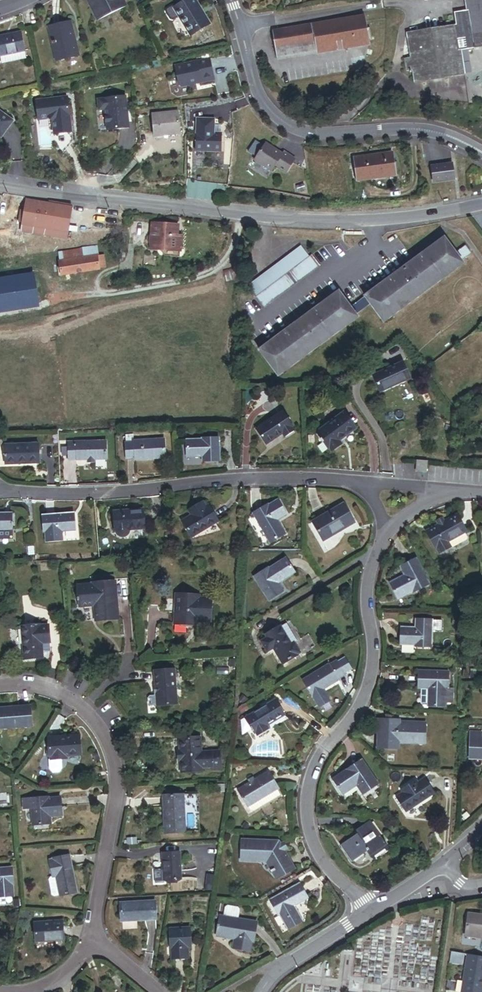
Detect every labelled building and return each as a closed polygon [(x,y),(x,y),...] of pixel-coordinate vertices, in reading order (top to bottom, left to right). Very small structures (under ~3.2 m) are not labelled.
[(126,2),(125,0),(90,0),(97,14),(116,4),(117,7),(126,2)] [(219,19),(209,0),(185,0),(175,6),(191,34),(219,19)] [(469,10),(457,12),(459,25),(409,32),(413,57),(407,58),(409,72),(415,71),(417,83),(467,75),(463,50),(481,47),(481,0),(467,0),(469,10)] [(97,14),(99,17),(127,4),(126,2),(117,7),(116,4),(97,14)] [(372,43),(367,15),(313,24),(317,50),(318,52),(372,43)] [(61,57),(80,52),(71,18),(49,24),(53,39),(56,38),(61,57)] [(278,56),(317,50),(313,24),(274,30),(278,56)] [(27,48),(23,31),(0,35),(0,40),(2,53),(27,48)] [(27,48),(2,53),(4,60),(28,56),(27,48)] [(206,59),(172,66),(176,85),(179,87),(187,85),(188,90),(193,89),(191,83),(198,81),(198,80),(210,77),(206,59)] [(68,138),(64,94),(32,97),(33,116),(46,115),(49,142),(54,146),(68,138)] [(128,127),(125,95),(97,97),(98,108),(104,108),(106,129),(128,127)] [(174,108),(149,111),(152,135),(177,131),(174,108)] [(0,118),(0,137),(9,128),(0,118)] [(209,119),(192,118),(190,150),(215,151),(216,133),(209,133),(209,119)] [(59,150),(68,140),(68,138),(54,146),(59,150)] [(280,167),(291,174),(300,159),(288,152),(287,154),(270,143),(258,162),(276,173),(280,167)] [(360,184),(398,179),(395,154),(357,160),(360,184)] [(437,183),(455,181),(453,166),(436,168),(437,183)] [(19,227),(62,232),(65,211),(43,209),(21,206),(20,221),(19,227)] [(19,227),(20,221),(12,220),(12,222),(5,221),(4,230),(11,231),(11,232),(15,232),(15,234),(27,235),(27,233),(61,237),(62,232),(19,227)] [(155,242),(187,243),(188,231),(181,230),(181,225),(156,224),(155,242)] [(372,305),(385,323),(464,266),(463,264),(456,255),(446,241),(366,298),(372,305)] [(248,286),(255,296),(309,257),(302,247),(248,286)] [(456,255),(463,264),(471,258),(465,249),(456,255)] [(255,298),(263,309),(321,267),(313,256),(255,298)] [(100,267),(101,283),(108,282),(108,280),(114,280),(113,266),(108,267),(107,257),(71,259),(72,268),(100,267)] [(68,285),(101,283),(100,267),(72,268),(66,269),(68,285)] [(36,281),(39,312),(46,311),(44,276),(0,279),(0,284),(36,281)] [(241,276),(230,279),(233,290),(244,287),(241,276)] [(39,312),(36,281),(0,284),(0,315),(39,312)] [(260,350),(278,376),(358,319),(356,316),(351,309),(339,293),(260,350)] [(351,309),(356,316),(372,305),(366,298),(351,309)] [(374,379),(381,394),(410,380),(402,365),(374,379)] [(283,434),(286,438),(295,432),(292,428),(292,427),(282,413),(257,431),(267,445),(283,434)] [(338,443),(355,432),(344,416),(316,434),(327,451),(328,450),(330,453),(340,447),(338,443)] [(134,460),(164,459),(164,440),(133,442),(133,443),(126,443),(127,458),(134,458),(134,460)] [(202,462),(219,462),(218,440),(202,440),(202,441),(187,442),(187,458),(202,458),(202,462)] [(75,460),(105,459),(105,441),(67,443),(68,459),(75,459),(75,460)] [(4,465),(37,463),(36,444),(3,446),(4,465)] [(268,542),(282,534),(274,519),(283,514),(276,501),(266,506),(266,505),(251,513),(268,542)] [(188,537),(215,522),(206,506),(203,508),(200,503),(187,511),(189,515),(179,521),(188,537)] [(311,522),(322,540),(353,523),(342,504),(311,522)] [(126,532),(141,531),(140,512),(111,514),(112,533),(117,537),(122,538),(125,536),(126,532)] [(64,531),(78,530),(77,515),(46,517),(47,533),(49,533),(50,542),(65,541),(64,531)] [(463,533),(465,532),(456,515),(444,522),(437,526),(426,532),(434,548),(435,547),(439,554),(450,548),(449,547),(446,542),(463,533)] [(9,531),(10,516),(0,516),(0,531),(8,531),(9,531)] [(463,533),(446,542),(449,547),(464,539),(465,537),(463,533)] [(282,591),(277,583),(294,572),(285,559),(268,570),(267,568),(253,577),(268,600),(282,591)] [(412,591),(426,583),(414,559),(399,566),(404,575),(389,582),(397,597),(411,590),(412,591)] [(93,621),(116,619),(113,582),(90,584),(90,586),(76,587),(77,607),(92,606),(93,621)] [(195,621),(208,621),(208,600),(191,600),(191,597),(172,597),(172,625),(191,626),(191,621),(195,621)] [(413,645),(430,646),(430,631),(431,621),(431,620),(414,619),(414,628),(400,627),(399,643),(413,644),(413,645)] [(439,622),(431,621),(430,631),(439,632),(439,622)] [(285,623),(279,627),(291,645),(293,644),(296,642),(285,623)] [(40,645),(49,644),(48,627),(39,628),(39,626),(21,627),(23,660),(41,659),(40,645)] [(293,644),(291,645),(279,627),(265,635),(267,638),(261,642),(266,651),(273,647),(283,664),(297,656),(296,654),(299,653),(293,644)] [(338,681),(337,680),(344,676),(337,663),(329,667),(328,665),(303,680),(312,696),(338,681)] [(156,705),(175,704),(173,671),(154,672),(155,686),(155,695),(156,705)] [(444,689),(446,689),(447,672),(418,671),(417,688),(424,688),(430,688),(429,704),(429,706),(443,707),(444,702),(444,689)] [(446,689),(444,689),(444,702),(452,703),(453,689),(446,689)] [(265,726),(283,716),(274,701),(244,718),(249,727),(248,727),(251,732),(251,731),(252,733),(254,732),(257,736),(267,730),(265,726)] [(29,728),(27,709),(0,711),(0,731),(29,728)] [(397,740),(423,741),(424,723),(397,721),(397,720),(378,719),(377,747),(396,748),(397,740)] [(481,738),(481,734),(471,733),(469,760),(481,761),(481,738)] [(64,756),(77,756),(76,737),(48,738),(49,758),(50,757),(50,760),(60,759),(60,757),(64,756)] [(179,754),(179,763),(180,775),(200,774),(200,769),(210,769),(210,775),(219,775),(217,754),(199,755),(198,740),(178,742),(179,754)] [(50,760),(48,760),(48,769),(51,772),(61,772),(63,768),(62,759),(60,759),(50,760)] [(361,795),(376,785),(360,762),(332,780),(342,794),(355,786),(361,795)] [(275,789),(277,788),(268,772),(254,780),(252,777),(247,780),(249,783),(238,790),(247,805),(275,789)] [(404,811),(433,792),(424,778),(416,783),(414,780),(400,789),(403,792),(394,797),(404,811)] [(277,794),(275,789),(247,805),(249,810),(251,810),(277,794)] [(162,834),(181,833),(180,796),(160,797),(162,834)] [(47,816),(59,815),(58,799),(46,800),(46,799),(30,800),(31,811),(32,825),(48,823),(47,816)] [(30,800),(21,801),(22,812),(31,811),(30,800)] [(366,849),(371,856),(385,846),(369,822),(355,832),(357,834),(341,845),(351,859),(366,849)] [(277,878),(293,867),(282,850),(278,845),(277,841),(241,840),(240,860),(266,861),(272,870),(270,871),(271,872),(273,871),(277,878)] [(59,895),(75,892),(67,855),(51,859),(51,860),(48,861),(51,876),(54,876),(58,894),(59,895)] [(141,884),(158,883),(157,856),(140,857),(141,884)] [(9,868),(0,869),(0,905),(4,904),(3,897),(10,896),(9,885),(10,885),(9,868)] [(54,895),(58,894),(54,876),(51,876),(50,876),(48,879),(51,893),(54,895)] [(301,921),(292,906),(306,898),(298,884),(269,901),(277,915),(279,914),(287,929),(301,921)] [(120,923),(154,921),(152,904),(119,906),(120,923)] [(224,907),(223,915),(238,918),(239,909),(237,907),(227,905),(224,907)] [(466,909),(463,932),(474,934),(475,931),(479,932),(481,932),(481,912),(466,909)] [(250,938),(252,938),(254,925),(255,921),(238,918),(223,915),(219,914),(218,922),(216,921),(216,925),(217,925),(216,932),(233,935),(233,938),(231,946),(248,949),(250,938)] [(35,942),(62,939),(60,921),(33,924),(35,942)] [(183,949),(186,949),(186,931),(166,932),(167,950),(168,950),(169,961),(183,960),(183,949)] [(464,951),(458,990),(469,991),(479,991),(481,973),(481,954),(464,951)]
